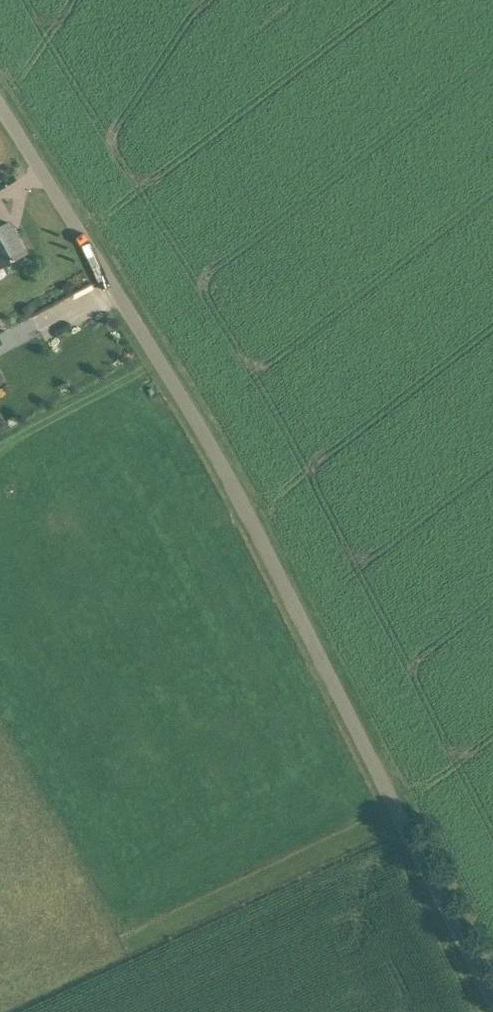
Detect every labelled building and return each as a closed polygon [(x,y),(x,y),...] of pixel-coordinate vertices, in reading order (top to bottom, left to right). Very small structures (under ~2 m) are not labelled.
[(7,275),(2,267),(27,253),(10,222),(2,226),(0,223),(0,279),(7,275)]
